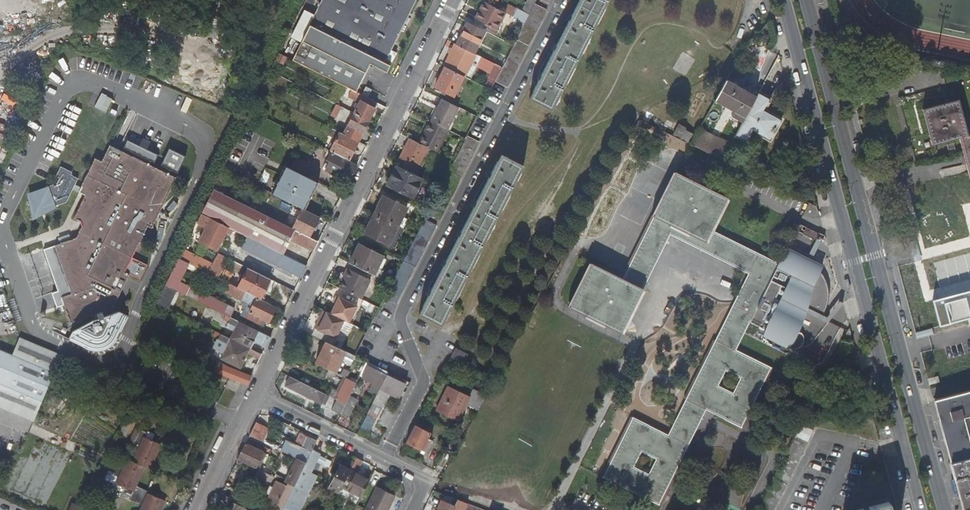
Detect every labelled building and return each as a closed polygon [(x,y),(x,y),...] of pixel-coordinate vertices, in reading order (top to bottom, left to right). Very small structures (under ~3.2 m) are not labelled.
[(309,26),(385,63),(416,0),(322,0),(309,26)] [(536,0),(528,0),(522,11),(517,8),(513,17),(525,23),(536,0)] [(529,99),(551,111),(608,0),(580,0),(529,99)] [(483,3),(474,20),(482,24),(480,27),(496,35),(498,32),(496,30),(504,13),(483,3)] [(535,5),(496,80),(508,86),(546,11),(535,5)] [(479,29),(480,27),(482,24),(474,20),(472,25),(479,29)] [(463,31),(456,45),(473,54),(484,31),(479,29),(472,25),(468,23),(465,31),(463,31)] [(385,63),(309,26),(293,58),(357,89),(370,63),(382,69),(385,63)] [(464,77),(468,68),(475,55),(473,54),(456,45),(453,51),(451,56),(445,67),(463,77),(464,77)] [(751,51),(747,48),(742,54),(745,58),(751,51)] [(929,70),(926,61),(919,60),(922,72),(929,70)] [(453,97),(463,77),(445,67),(444,67),(434,87),(442,91),(440,94),(445,96),(447,94),(453,97)] [(468,68),(464,77),(469,79),(473,71),(468,68)] [(716,100),(746,117),(756,98),(726,82),(716,100)] [(366,88),(362,96),(367,99),(371,91),(366,88)] [(354,114),(369,121),(377,104),(367,99),(362,96),(351,90),(348,98),(359,104),(358,105),(357,108),(354,114)] [(771,96),(760,90),(759,93),(770,99),(771,96)] [(770,99),(759,93),(756,98),(746,117),(735,136),(747,141),(753,131),(770,140),(781,119),(764,109),(770,99)] [(339,100),(336,105),(342,108),(344,109),(347,104),(339,100)] [(458,108),(442,100),(431,122),(447,130),(458,108)] [(969,135),(966,124),(959,100),(942,105),(923,109),(933,145),(957,139),(960,138),(964,154),(965,159),(968,168),(969,171),(969,177),(969,134),(969,135)] [(336,118),(342,108),(336,105),(334,104),(329,115),(336,118)] [(354,114),(352,119),(344,135),(358,142),(369,121),(354,114)] [(430,122),(419,144),(427,148),(430,149),(437,153),(448,131),(447,130),(431,122),(430,122)] [(678,126),(673,135),(688,143),(692,135),(682,130),(683,128),(678,126)] [(730,145),(699,130),(691,145),(722,160),(730,145)] [(466,138),(451,131),(450,132),(466,140),(466,138)] [(349,160),(358,142),(344,135),(340,133),(331,151),(331,152),(349,160)] [(467,137),(466,140),(478,146),(479,143),(467,137)] [(413,174),(427,148),(419,144),(409,139),(396,166),(398,167),(413,174)] [(120,154),(152,169),(158,156),(126,141),(120,154)] [(68,323),(92,316),(94,321),(91,322),(71,332),(66,339),(79,346),(83,348),(86,350),(88,350),(91,351),(94,351),(97,351),(100,350),(103,349),(106,348),(109,345),(112,342),(114,339),(116,340),(118,335),(117,334),(127,318),(118,314),(103,318),(102,313),(112,310),(128,276),(124,275),(124,274),(140,281),(147,267),(132,260),(139,245),(139,244),(147,228),(151,230),(175,180),(169,177),(163,174),(152,169),(120,154),(108,148),(100,163),(93,161),(77,194),(78,195),(84,198),(81,203),(73,220),(79,223),(82,230),(79,237),(47,248),(57,283),(61,297),(68,323)] [(416,176),(430,149),(427,148),(413,174),(416,176)] [(164,170),(163,174),(169,177),(171,173),(176,176),(185,159),(168,150),(159,168),(164,170)] [(326,170),(348,182),(357,165),(349,160),(331,152),(327,161),(330,162),(326,170)] [(441,326),(522,166),(500,155),(418,314),(441,326)] [(286,167),(273,194),(302,208),(303,209),(316,182),(286,167)] [(412,198),(421,179),(416,176),(413,174),(398,167),(391,181),(392,182),(391,186),(389,185),(388,186),(412,198)] [(231,174),(222,170),(219,176),(228,181),(231,174)] [(668,435),(637,419),(633,417),(603,476),(606,478),(659,505),(706,411),(742,428),(771,369),(736,351),(750,323),(796,347),(798,347),(800,348),(801,349),(802,349),(804,349),(806,349),(807,349),(808,348),(810,347),(811,347),(812,346),(813,345),(814,344),(829,323),(823,318),(823,317),(823,316),(824,315),(824,314),(825,312),(825,311),(825,310),(826,309),(826,307),(826,306),(826,304),(827,303),(827,301),(827,300),(827,299),(827,298),(827,296),(826,295),(826,293),(826,291),(825,289),(825,287),(824,286),(823,284),(823,282),(821,281),(820,278),(819,277),(818,276),(820,271),(784,252),(777,268),(727,243),(709,234),(712,230),(723,207),(724,207),(728,198),(679,174),(676,173),(623,279),(622,279),(592,263),(583,284),(570,308),(622,333),(670,235),(719,259),(748,274),(668,435)] [(71,194),(74,187),(67,183),(68,181),(57,175),(52,185),(56,187),(53,192),(25,202),(32,221),(51,215),(62,211),(69,197),(71,194)] [(224,187),(216,183),(213,189),(221,193),(224,187)] [(282,254),(283,251),(290,239),(314,251),(318,242),(310,238),(292,229),(221,193),(213,189),(201,213),(205,216),(210,218),(228,227),(247,236),(282,254)] [(77,196),(71,194),(69,197),(81,203),(84,198),(78,195),(77,196)] [(397,227),(403,217),(406,209),(383,197),(374,216),(397,227)] [(32,221),(25,202),(24,202),(29,227),(51,217),(51,215),(32,221)] [(302,208),(292,229),(310,238),(320,217),(303,209),(302,208)] [(194,238),(205,216),(201,213),(197,221),(189,236),(194,238)] [(392,237),(397,227),(374,216),(365,234),(388,246),(392,237)] [(408,219),(403,217),(397,227),(403,230),(408,219)] [(217,250),(228,227),(210,218),(199,241),(217,250)] [(397,227),(392,237),(398,240),(403,230),(397,227)] [(816,238),(797,228),(793,235),(819,248),(823,241),(816,237),(816,238)] [(241,248),(300,277),(306,266),(296,261),(282,254),(247,236),(241,248)] [(376,269),(382,258),(359,246),(350,264),(379,279),(382,272),(380,271),(376,269)] [(283,251),(282,254),(296,261),(297,258),(283,251)] [(228,258),(218,253),(211,266),(208,273),(218,278),(228,258)] [(191,256),(187,263),(194,266),(208,273),(211,266),(191,256)] [(386,260),(382,258),(376,269),(380,271),(386,260)] [(192,269),(194,266),(187,263),(178,259),(165,286),(172,289),(224,315),(229,317),(232,311),(224,307),(224,304),(180,282),(187,267),(192,269)] [(271,279),(249,268),(238,288),(248,293),(257,297),(261,299),(264,292),(271,279)] [(343,281),(339,289),(361,300),(370,281),(346,269),(342,277),(344,278),(343,281)] [(269,295),(275,282),(271,279),(264,292),(269,295)] [(375,287),(386,293),(390,286),(391,285),(379,279),(375,287)] [(61,297),(57,283),(49,285),(53,299),(61,297)] [(245,299),(248,293),(238,288),(230,284),(227,290),(245,299)] [(172,289),(165,286),(157,302),(164,306),(167,301),(172,289)] [(932,300),(938,326),(969,318),(969,317),(969,316),(969,290),(932,300)] [(269,322),(276,307),(273,306),(261,299),(257,297),(249,312),(245,310),(242,316),(250,320),(250,319),(260,324),(263,319),(269,322)] [(335,305),(330,315),(343,321),(348,324),(356,307),(335,297),(332,303),(335,305)] [(334,339),(343,321),(330,315),(323,311),(313,329),(334,339)] [(226,325),(229,318),(229,317),(224,315),(220,322),(226,325)] [(228,343),(220,358),(240,368),(254,342),(256,337),(263,340),(268,343),(270,338),(232,319),(229,323),(236,326),(233,331),(228,329),(228,330),(233,332),(228,343)] [(256,337),(254,342),(261,345),(263,340),(256,337)] [(0,351),(0,410),(35,425),(64,358),(22,340),(15,357),(0,351)] [(221,340),(214,355),(220,358),(228,343),(221,340)] [(335,373),(345,352),(325,342),(315,363),(328,370),(335,373)] [(462,363),(466,354),(455,349),(451,357),(462,363)] [(262,355),(253,351),(248,360),(257,364),(262,355)] [(388,372),(366,362),(359,376),(372,382),(368,391),(377,395),(388,372)] [(202,363),(201,367),(247,385),(251,377),(228,368),(217,363),(215,368),(202,363)] [(325,376),(332,379),(335,373),(328,370),(325,376)] [(406,385),(398,381),(399,378),(388,372),(377,395),(367,416),(374,419),(376,420),(386,401),(385,400),(381,398),(383,394),(387,396),(388,393),(399,399),(406,385)] [(321,403),(325,395),(290,377),(286,386),(307,396),(310,398),(321,403)] [(339,393),(346,379),(343,377),(336,392),(339,393)] [(936,377),(927,379),(926,379),(928,385),(929,385),(938,383),(936,377)] [(332,390),(329,396),(336,400),(346,405),(349,397),(356,383),(346,379),(339,393),(336,392),(332,390)] [(477,381),(474,388),(483,392),(487,385),(477,381)] [(437,412),(458,421),(466,404),(479,409),(487,395),(472,389),(469,396),(448,387),(437,412)] [(933,401),(939,423),(950,464),(969,458),(969,441),(964,418),(969,416),(969,391),(933,401)] [(356,401),(349,397),(346,405),(341,415),(348,418),(356,401)] [(386,416),(392,419),(400,402),(395,399),(386,416)] [(331,410),(341,415),(346,405),(336,400),(331,410)] [(367,416),(361,428),(367,431),(374,419),(367,416)] [(392,419),(386,416),(383,422),(389,425),(392,419)] [(424,422),(419,419),(406,442),(426,452),(432,441),(428,439),(430,434),(420,429),(424,422)] [(269,431),(255,424),(249,436),(263,442),(269,431)] [(759,509),(774,509),(814,430),(805,426),(802,424),(759,509)] [(147,433),(140,430),(134,444),(140,447),(133,462),(127,460),(115,484),(132,492),(128,500),(140,505),(138,509),(161,509),(165,501),(150,494),(150,493),(136,487),(145,468),(150,470),(161,445),(145,438),(147,433)] [(286,442),(282,451),(294,457),(306,463),(312,450),(317,441),(308,436),(302,449),(286,442)] [(263,452),(245,444),(237,460),(251,466),(256,469),(263,452)] [(312,450),(306,463),(297,481),(295,487),(285,508),(284,509),(293,509),(320,453),(312,450)] [(266,454),(263,452),(256,469),(259,470),(266,454)] [(294,463),(285,482),(295,487),(297,481),(306,463),(294,457),(292,462),(294,463)] [(950,464),(962,509),(969,509),(969,458),(950,464)] [(251,466),(237,460),(233,469),(247,476),(251,466)] [(357,471),(361,463),(355,460),(351,468),(350,470),(352,472),(355,473),(357,470),(357,471)] [(340,466),(335,475),(334,478),(329,487),(339,492),(342,487),(346,478),(350,470),(340,466)] [(352,472),(350,470),(346,478),(342,487),(352,492),(356,485),(348,481),(352,472)] [(273,482),(275,478),(271,476),(261,471),(259,475),(271,480),(270,481),(273,482)] [(355,473),(352,472),(348,481),(356,485),(352,492),(362,497),(369,481),(355,473)] [(277,481),(273,489),(271,495),(267,503),(277,507),(287,486),(277,481)] [(366,509),(368,509),(387,509),(394,495),(377,487),(366,509)] [(438,508),(441,509),(440,509),(453,509),(455,506),(442,500),(438,508)] [(887,501),(868,507),(862,509),(862,508),(856,509),(890,509),(887,501)]
